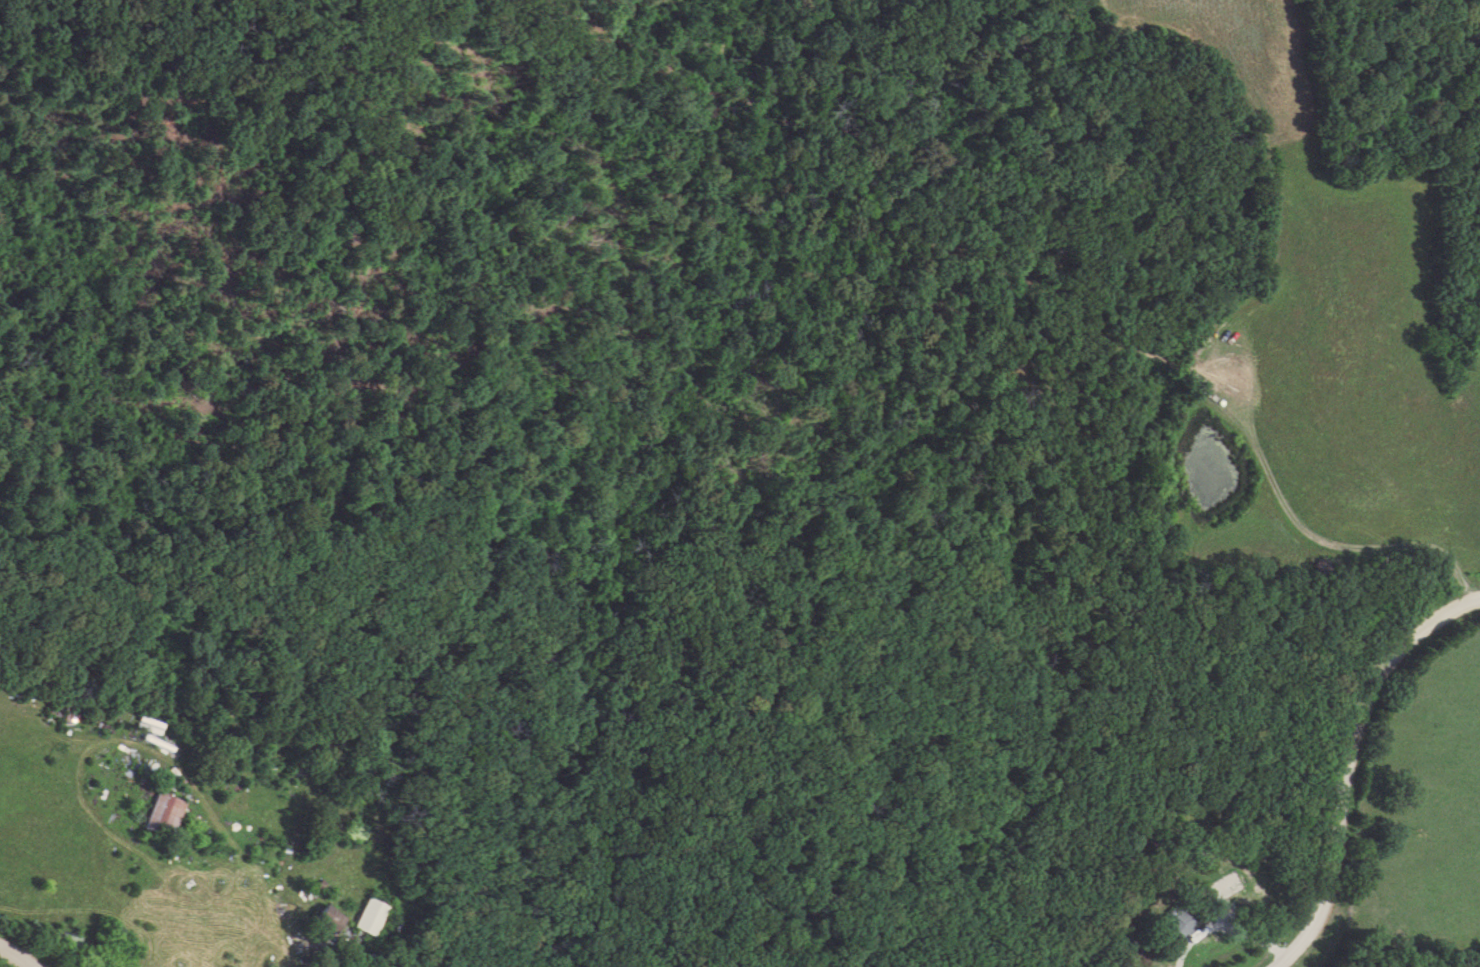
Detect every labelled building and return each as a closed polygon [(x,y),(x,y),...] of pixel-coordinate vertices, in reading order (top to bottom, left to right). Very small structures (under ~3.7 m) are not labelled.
[(64,726),(72,726),(72,701),(64,701),(64,726)] [(172,842),(184,804),(153,794),(141,832),(172,842)] [(374,939),(388,909),(368,900),(353,930),(374,939)] [(311,924),(329,940),(344,922),(327,907),(311,924)] [(1178,942),(1193,926),(1180,914),(1165,930),(1178,942)]
